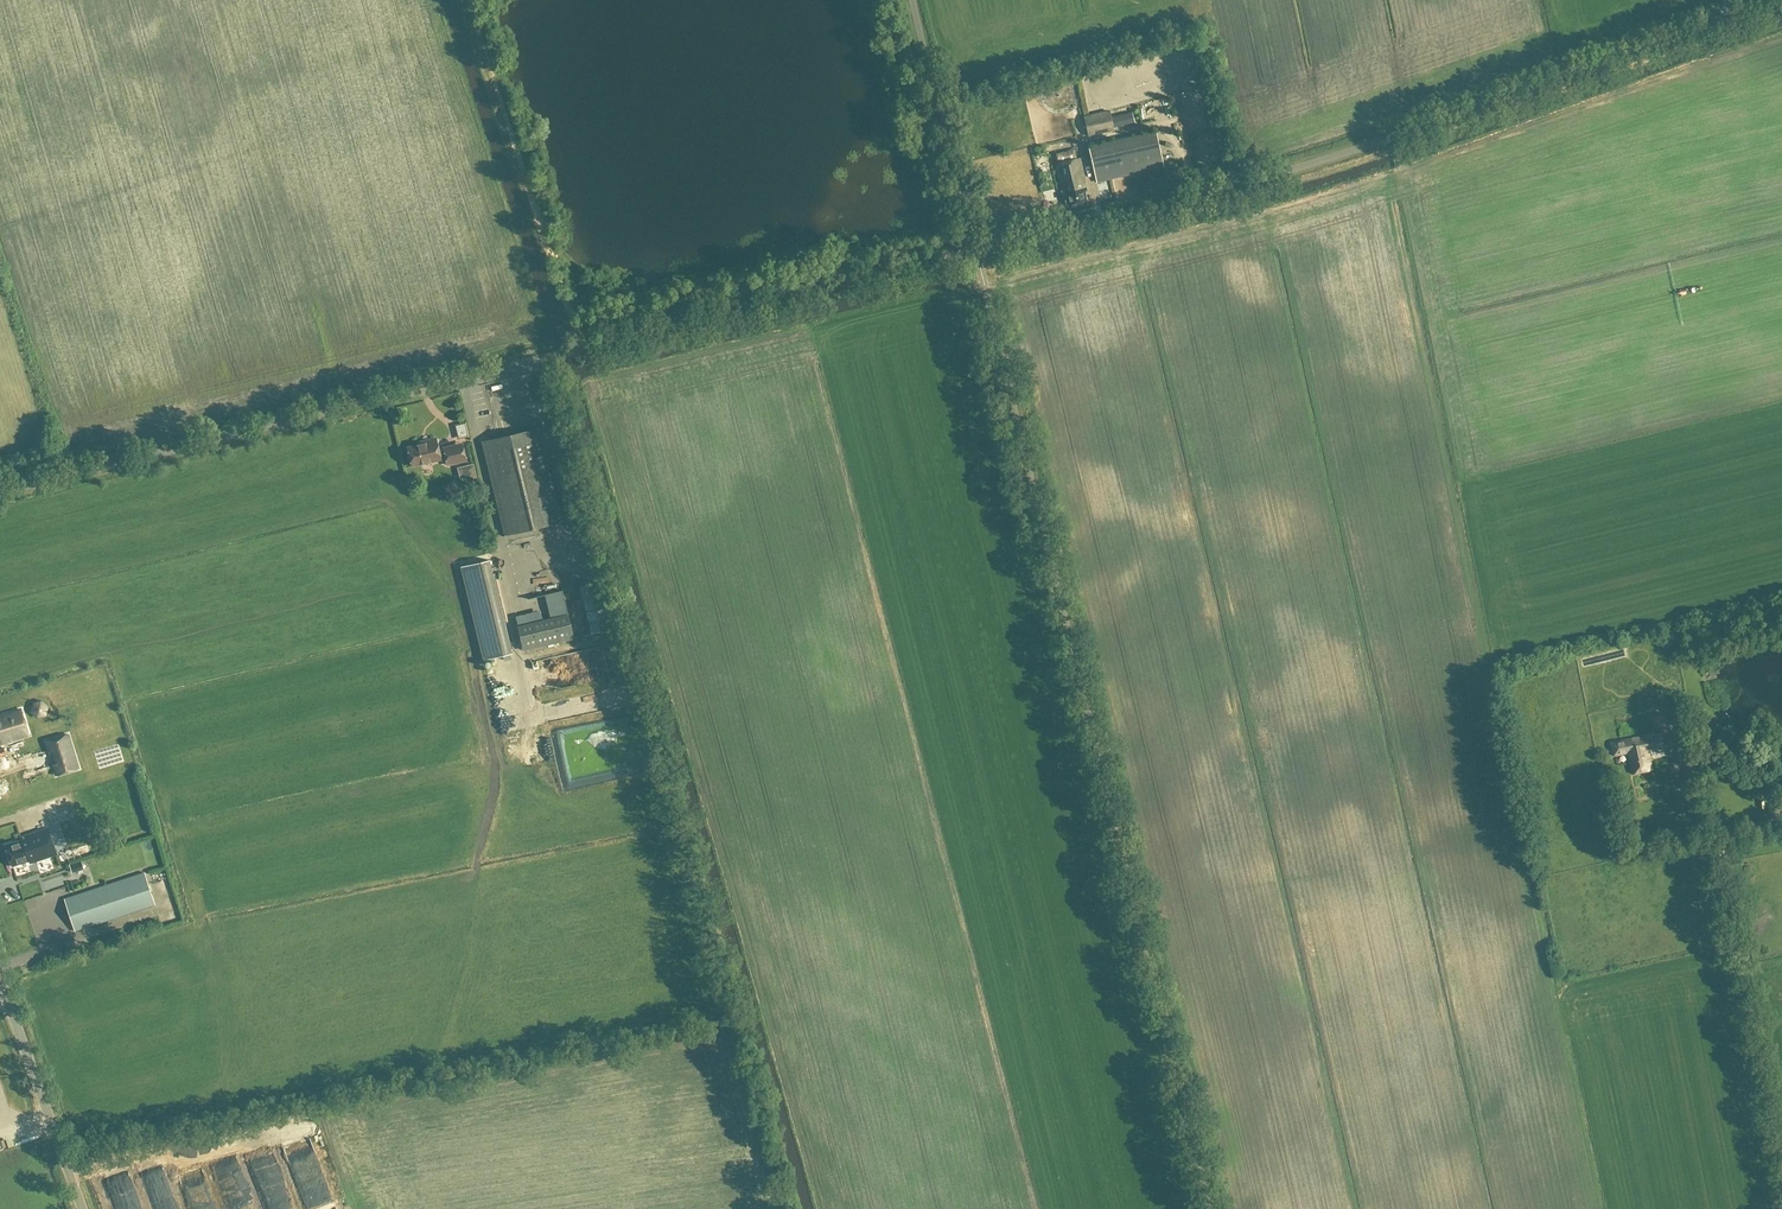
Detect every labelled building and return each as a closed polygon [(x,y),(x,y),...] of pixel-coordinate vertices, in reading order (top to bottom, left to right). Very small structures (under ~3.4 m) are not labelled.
[(1179,101),(1191,100),(1191,106),(1202,105),(1202,93),(1179,94),(1179,101)] [(1131,113),(1110,118),(1108,111),(1083,117),(1087,137),(1113,130),(1113,128),(1133,123),(1131,113)] [(1096,182),(1162,167),(1163,167),(1163,166),(1155,131),(1088,147),(1096,182)] [(1336,152),(1335,143),(1318,144),(1318,153),(1336,152)] [(1067,203),(1068,206),(1086,202),(1083,191),(1086,190),(1079,159),(1076,160),(1074,150),(1055,154),(1057,164),(1055,164),(1062,196),(1065,195),(1066,197),(1065,198),(1064,199),(1065,203),(1066,203),(1067,203)] [(466,421),(458,423),(460,434),(469,432),(466,421)] [(538,429),(482,443),(504,536),(561,522),(538,429)] [(465,461),(462,446),(443,450),(443,451),(439,452),(436,441),(435,441),(433,439),(428,440),(427,443),(406,448),(411,467),(440,460),(440,459),(445,458),(447,465),(465,461)] [(471,465),(457,469),(460,483),(474,479),(471,465)] [(459,567),(482,661),(512,654),(489,560),(459,567)] [(591,634),(607,630),(615,628),(604,580),(579,586),(591,634)] [(568,615),(517,627),(523,651),(573,639),(568,615)] [(589,652),(530,664),(532,675),(592,663),(589,652)] [(0,716),(0,744),(28,736),(21,710),(0,716)] [(1611,743),(1613,756),(1627,753),(1631,774),(1651,771),(1647,749),(1665,746),(1664,738),(1663,738),(1662,733),(1611,743)] [(67,735),(47,741),(50,754),(52,753),(55,763),(53,763),(57,775),(78,769),(67,735)] [(1680,781),(1681,790),(1689,788),(1687,779),(1680,781)] [(45,807),(48,816),(67,811),(65,802),(45,807)] [(36,833),(31,835),(20,838),(21,841),(4,846),(11,867),(27,862),(28,864),(56,855),(48,829),(36,833)] [(63,899),(74,932),(154,906),(143,873),(63,899)]
